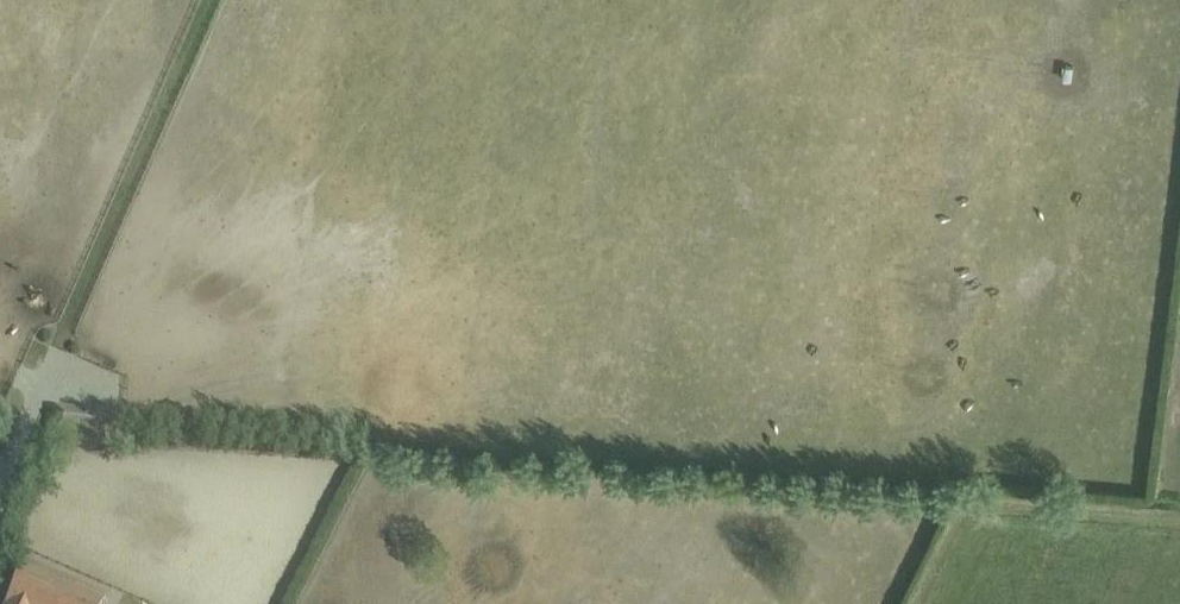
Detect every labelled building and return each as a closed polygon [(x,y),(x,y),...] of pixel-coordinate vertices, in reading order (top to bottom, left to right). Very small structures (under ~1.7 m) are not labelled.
[(339,283),(338,300),(353,300),(353,284),(339,283)] [(107,596),(26,561),(5,603),(103,603),(107,596)]
